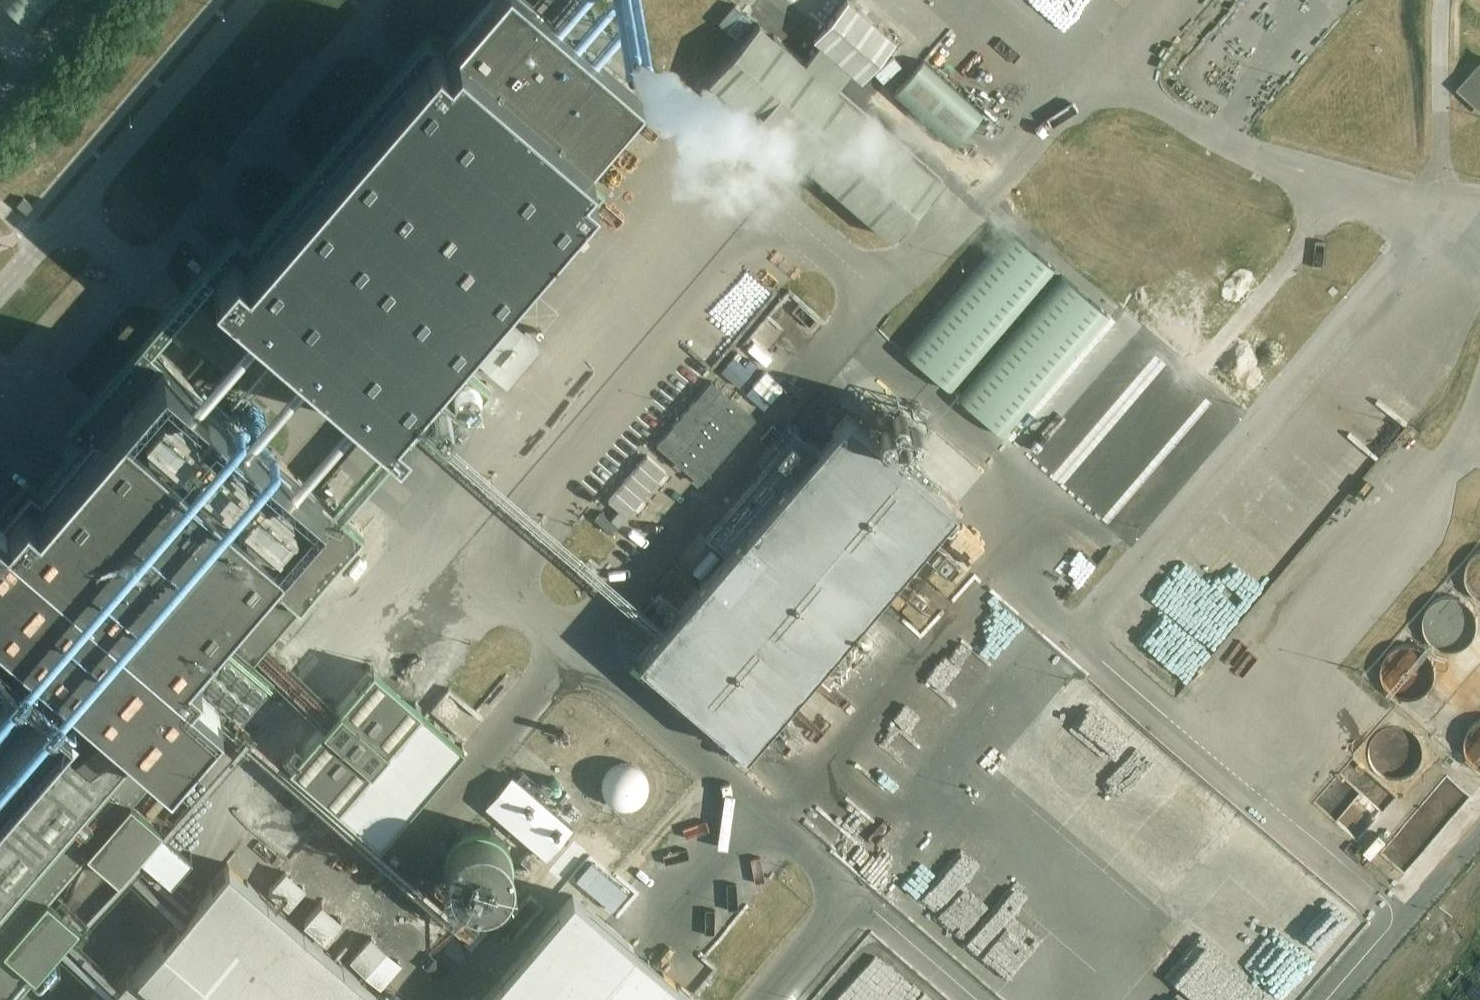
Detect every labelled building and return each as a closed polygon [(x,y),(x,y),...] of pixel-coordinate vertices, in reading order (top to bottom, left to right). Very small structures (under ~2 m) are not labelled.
[(56,0),(3,0),(1,2),(33,28),(56,0)] [(581,168),(645,93),(536,0),(491,0),(446,52),(434,42),(398,83),(321,173),(304,193),(268,235),(245,261),(234,252),(233,251),(211,276),(394,434),(405,420),(393,410),(402,401),(444,437),(489,385),(447,348),(593,179),(581,168)] [(894,39),(849,0),(843,0),(811,38),(860,79),(894,39)] [(890,238),(941,178),(759,21),(707,81),(890,238)] [(1204,28),(1205,36),(1229,34),(1229,26),(1204,28)] [(1197,56),(1220,48),(1218,40),(1194,48),(1197,56)] [(1460,88),(1479,106),(1479,66),(1460,88)] [(28,214),(35,206),(24,197),(17,205),(28,214)] [(956,299),(1015,350),(1077,279),(1018,228),(956,299)] [(505,379),(536,342),(500,311),(468,347),(505,379)] [(31,971),(31,972),(30,973),(31,974),(34,976),(35,976),(36,976),(79,925),(80,925),(80,924),(80,923),(79,923),(77,921),(76,920),(75,920),(74,921),(17,872),(57,825),(114,874),(114,875),(114,876),(114,877),(117,879),(118,879),(119,879),(163,828),(163,827),(163,826),(160,823),(159,823),(158,823),(158,824),(101,775),(141,729),(169,753),(165,757),(168,759),(172,754),(218,701),(187,675),(198,662),(186,651),(266,558),(309,594),(363,532),(297,475),(140,340),(65,425),(88,445),(36,504),(24,494),(4,517),(0,514),(0,945),(31,971)] [(1419,405),(1365,355),(1314,410),(1367,459),(1419,405)] [(985,379),(985,360),(975,373),(975,363),(960,363),(965,367),(958,375),(958,374),(944,391),(939,388),(925,388),(925,376),(927,373),(916,364),(912,364),(912,392),(921,400),(954,400),(945,410),(952,410),(962,400),(968,400),(985,379)] [(255,429),(268,414),(250,398),(237,413),(255,429)] [(847,415),(638,658),(746,751),(955,508),(847,415)] [(1061,447),(1074,434),(1066,427),(1054,441),(1061,447)] [(1304,534),(1356,478),(1302,428),(1250,485),(1304,534)] [(602,525),(613,513),(593,496),(582,508),(602,525)] [(1187,567),(1246,608),(1289,546),(1230,505),(1187,567)] [(1479,551),(1477,552),(1475,554),(1472,555),(1470,557),(1469,560),(1467,562),(1466,565),(1465,567),(1464,570),(1463,573),(1463,576),(1463,579),(1464,582),(1465,584),(1466,587),(1467,590),(1469,592),(1470,594),(1472,596),(1475,598),(1477,600),(1479,601),(1479,551)] [(1447,651),(1450,651),(1453,651),(1456,650),(1458,649),(1461,648),(1463,646),(1466,645),(1468,643),(1470,640),(1471,638),(1473,636),(1474,633),(1475,630),(1475,627),(1475,624),(1475,621),(1475,618),(1474,616),(1473,613),(1471,610),(1470,608),(1468,606),(1466,604),(1463,602),(1461,601),(1458,599),(1456,598),(1453,598),(1450,597),(1447,597),(1444,598),(1441,598),(1438,599),(1436,601),(1433,602),(1431,604),(1429,606),(1427,608),(1425,610),(1424,613),(1423,616),(1422,618),(1422,621),(1421,624),(1422,627),(1422,630),(1423,633),(1424,636),(1425,638),(1427,640),(1429,643),(1431,645),(1433,646),(1436,648),(1438,649),(1441,650),(1444,651),(1447,651)] [(319,716),(320,715),(315,711),(323,702),(328,706),(329,704),(331,705),(329,707),(332,709),(336,705),(233,616),(218,634),(321,723),(324,718),(322,716),(320,718),(319,716)] [(1201,638),(1201,643),(1208,643),(1208,619),(1194,619),(1194,638),(1201,638)] [(1405,700),(1408,700),(1411,700),(1414,699),(1416,698),(1419,697),(1422,695),(1424,694),(1426,692),(1428,689),(1430,687),(1431,684),(1432,682),(1433,679),(1433,676),(1433,673),(1433,670),(1433,667),(1432,664),(1431,662),(1430,659),(1428,657),(1426,654),(1424,652),(1422,651),(1419,649),(1416,648),(1414,647),(1411,646),(1408,646),(1405,646),(1402,646),(1399,647),(1397,648),(1394,649),(1391,651),(1389,652),(1387,654),(1385,657),(1383,659),(1382,662),(1381,664),(1380,667),(1380,670),(1380,673),(1380,676),(1380,679),(1381,682),(1382,684),(1383,687),(1385,689),(1387,692),(1389,694),(1391,695),(1394,697),(1397,698),(1399,699),(1402,700),(1405,700)] [(945,717),(994,688),(963,684),(969,680),(973,681),(988,672),(970,670),(970,666),(967,666),(953,674),(941,653),(940,661),(928,668),(925,685),(919,684),(914,676),(923,670),(918,662),(920,649),(900,661),(899,668),(912,690),(926,692),(938,684),(939,678),(946,689),(933,697),(945,717)] [(324,718),(321,723),(301,746),(293,739),(281,753),(291,761),(288,765),(337,806),(421,708),(372,666),(358,684),(356,682),(336,705),(332,709),(329,707),(331,705),(329,704),(328,706),(323,702),(315,711),(320,715),(319,716),(320,718),(322,716),(324,718)] [(1478,722),(1476,724),(1474,725),(1472,727),(1470,729),(1468,732),(1467,734),(1466,737),(1465,740),(1465,742),(1464,745),(1465,748),(1465,751),(1466,754),(1467,756),(1468,759),(1470,761),(1472,763),(1474,765),(1476,767),(1478,768),(1479,769),(1479,721),(1478,722)] [(253,723),(243,732),(263,754),(273,746),(253,723)] [(1392,781),(1397,781),(1401,781),(1405,779),(1407,778),(1410,776),(1413,773),(1416,770),(1417,768),(1418,767),(1419,765),(1420,763),(1420,761),(1421,759),(1421,757),(1421,755),(1421,752),(1421,750),(1421,748),(1420,746),(1419,744),(1419,742),(1418,740),(1417,739),(1415,737),(1412,734),(1411,733),(1407,730),(1406,729),(1402,728),(1398,727),(1393,727),(1391,727),(1389,727),(1387,728),(1383,729),(1381,730),(1378,732),(1376,733),(1373,736),(1371,740),(1370,742),(1369,744),(1368,746),(1367,748),(1367,750),(1367,752),(1367,754),(1367,756),(1367,758),(1367,760),(1368,762),(1368,764),(1369,766),(1370,768),(1371,769),(1373,771),(1374,773),(1376,774),(1377,776),(1381,778),(1382,779),(1384,780),(1386,780),(1390,781),(1392,781)] [(610,806),(619,810),(628,810),(636,807),(642,801),(647,793),(648,785),(646,774),(639,766),(630,761),(619,760),(609,764),(602,771),(598,780),(599,790),(603,799),(610,806)] [(565,800),(553,813),(507,771),(479,802),(539,856),(578,813),(565,800)] [(474,890),(486,890),(498,886),(507,879),(514,868),(516,856),(513,844),(507,834),(498,826),(487,822),(475,822),(464,826),(455,833),(449,843),(446,855),(448,867),(454,878),(463,886),(474,890)] [(321,955),(317,951),(226,874),(136,980),(130,975),(109,999),(375,999),(321,955)] [(694,999),(571,894),(481,999),(693,999),(694,999)]
